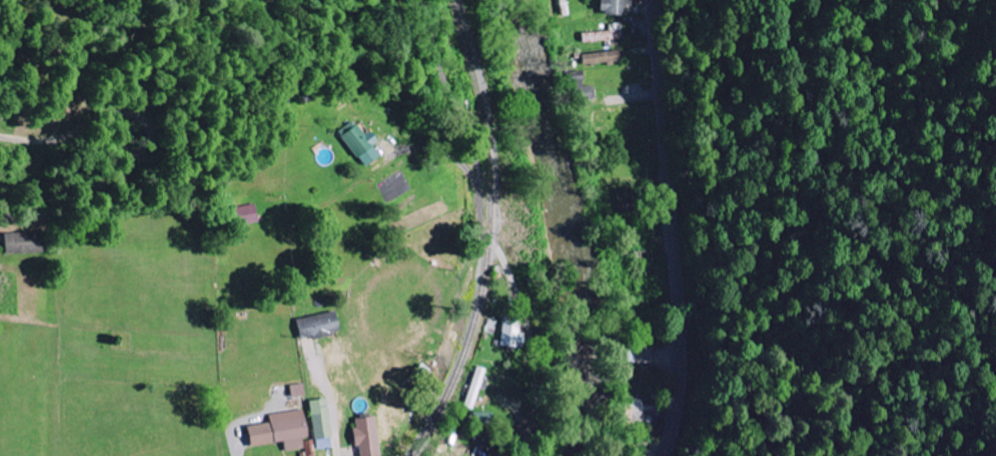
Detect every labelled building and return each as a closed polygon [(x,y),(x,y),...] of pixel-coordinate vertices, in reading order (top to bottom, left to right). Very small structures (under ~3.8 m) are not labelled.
[(626,5),(633,6),(633,0),(599,0),(599,13),(626,14),(626,5)] [(611,23),(611,31),(582,32),(583,41),(626,40),(625,23),(611,23)] [(622,62),(622,51),(582,53),(582,64),(622,62)] [(571,101),(595,98),(594,85),(583,86),(581,70),(568,71),(571,101)] [(375,155),(367,145),(373,140),(365,130),(360,134),(351,123),(336,136),(360,167),(375,155)] [(233,206),(234,225),(256,223),(254,205),(233,206)] [(42,253),(41,232),(3,233),(3,254),(42,253)] [(293,318),(297,339),(310,337),(310,338),(336,333),(333,312),(293,318)] [(518,319),(500,317),(497,346),(521,348),(522,333),(517,333),(518,319)] [(463,408),(473,410),(482,368),(472,366),(463,408)] [(330,448),(325,399),(308,400),(313,450),(330,448)] [(628,399),(626,419),(660,422),(662,405),(646,403),(646,401),(628,399)] [(247,446),(282,442),(283,451),(302,448),(301,438),(305,438),(301,409),(267,414),(268,422),(245,426),(247,446)] [(373,416),(352,419),(353,428),(349,428),(352,447),(356,447),(357,455),(377,455),(373,416)]
